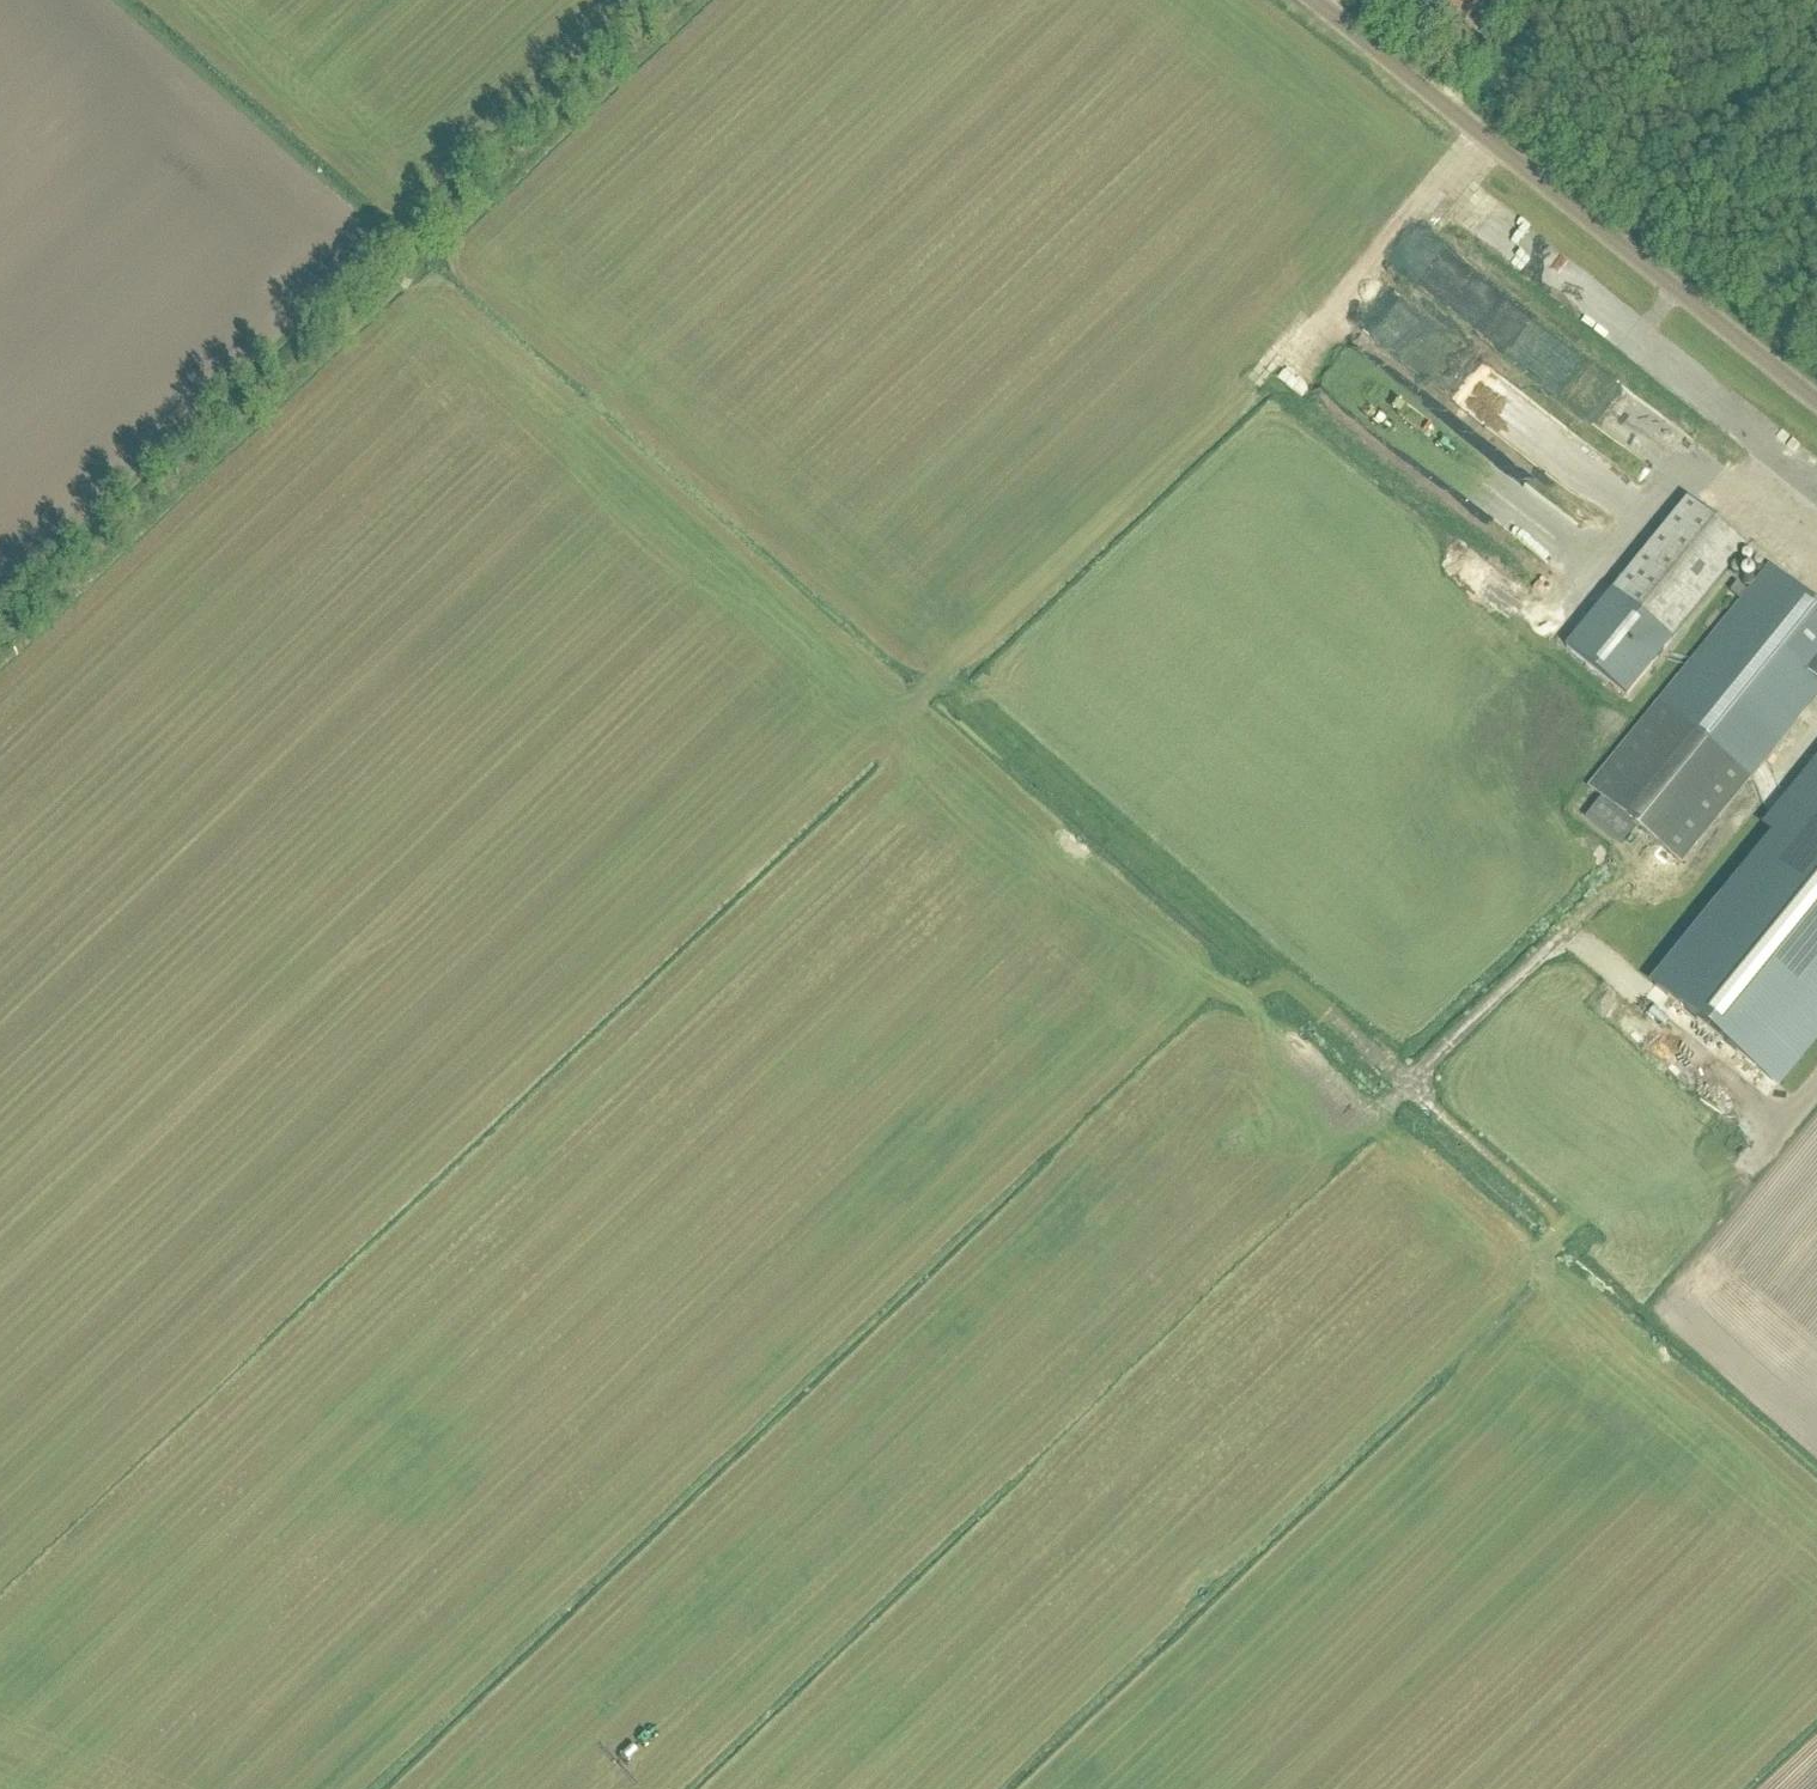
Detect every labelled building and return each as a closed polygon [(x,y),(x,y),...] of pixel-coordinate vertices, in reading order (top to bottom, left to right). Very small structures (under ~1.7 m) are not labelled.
[(1429,7),(1451,33),(1489,0),(1437,0),(1429,7)] [(1484,232),(1548,286),(1559,272),(1568,279),(1581,264),(1508,203),(1484,232)] [(1551,378),(1573,351),(1455,258),(1435,284),(1476,316),(1485,304),(1499,315),(1488,329),(1551,378)] [(1415,300),(1387,329),(1435,374),(1462,345),(1415,300)] [(1688,502),(1569,651),(1627,698),(1747,549),(1688,502)] [(1545,573),(1553,591),(1567,585),(1558,567),(1545,573)] [(1816,699),(1816,607),(1769,568),(1590,786),(1683,862),(1752,778),(1816,699)] [(1766,833),(1778,843),(1656,990),(1777,1089),(1816,1040),(1816,772),(1766,833)]
